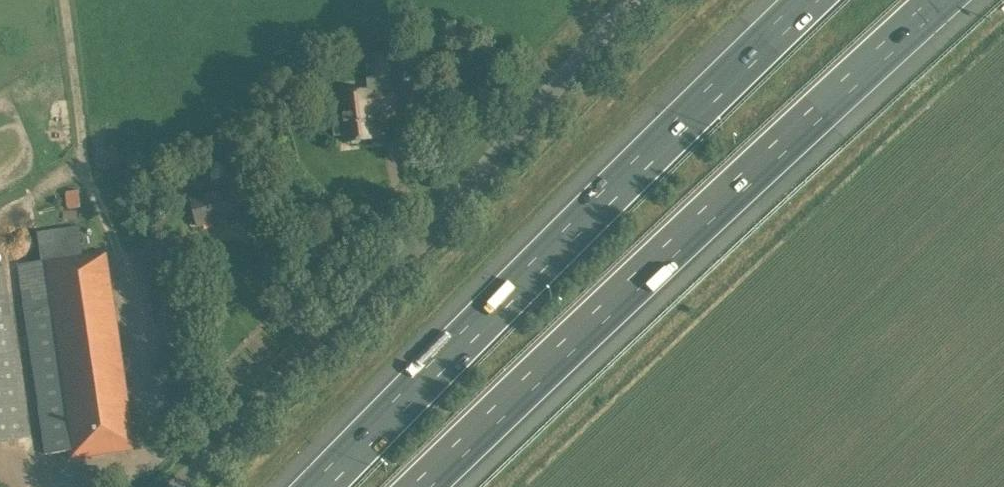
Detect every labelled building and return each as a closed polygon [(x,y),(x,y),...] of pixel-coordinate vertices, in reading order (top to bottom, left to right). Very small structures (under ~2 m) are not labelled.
[(390,53),(369,55),(372,80),(391,78),(392,78),(390,53)] [(342,116),(333,117),(336,136),(344,135),(345,142),(375,139),(372,110),(393,107),(391,92),(369,94),(369,92),(340,96),(342,116)] [(158,183),(154,194),(167,199),(170,187),(158,183)] [(190,199),(197,227),(238,216),(231,188),(190,199)] [(78,191),(65,193),(67,209),(80,208),(78,191)] [(42,261),(16,265),(45,456),(67,452),(68,460),(134,450),(104,252),(82,255),(78,227),(38,233),(42,261)] [(174,236),(148,240),(149,253),(176,249),(174,236)] [(29,439),(4,266),(0,266),(0,443),(29,439)]
